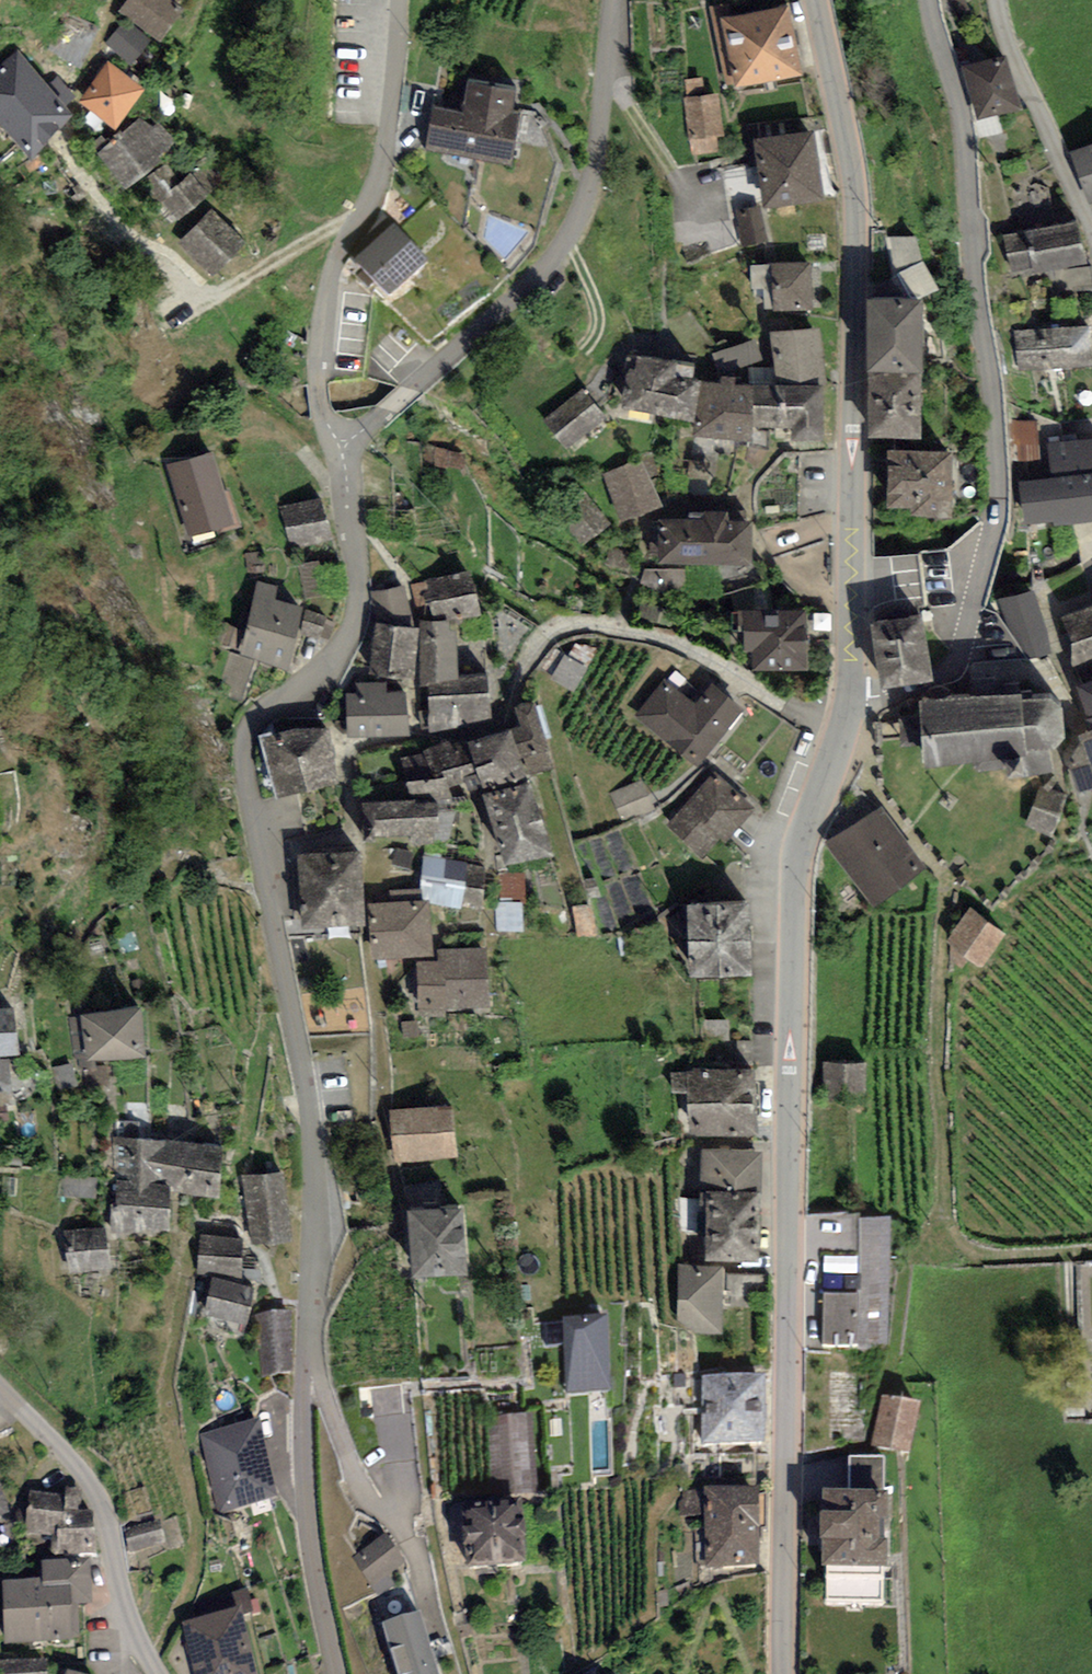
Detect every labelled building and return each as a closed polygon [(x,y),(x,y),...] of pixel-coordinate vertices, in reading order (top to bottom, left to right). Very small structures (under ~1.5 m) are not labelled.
[(176,0),(124,0),(119,8),(161,37),(183,4),(176,0)] [(787,2),(720,17),(734,81),(801,67),(787,2)] [(149,40),(124,21),(106,43),(131,63),(149,40)] [(18,47),(0,63),(0,116),(28,146),(77,102),(54,77),(49,81),(18,47)] [(1006,49),(962,62),(979,115),(1023,102),(1006,49)] [(145,85),(109,59),(80,99),(117,125),(145,85)] [(515,84),(468,78),(464,111),(431,107),(426,148),(512,159),(519,107),(512,106),(515,84)] [(718,92),(682,98),(688,138),(724,133),(718,92)] [(149,126),(140,116),(95,151),(124,186),(180,141),(160,117),(149,126)] [(811,128),(753,138),(764,205),(823,195),(811,128)] [(1072,149),(1091,199),(1091,198),(1091,141),(1072,149)] [(165,195),(183,214),(212,187),(195,168),(165,195)] [(762,204),(736,209),(743,243),(769,238),(762,204)] [(247,242),(212,207),(179,240),(214,275),(247,242)] [(1075,218),(1004,234),(1013,275),(1084,259),(1075,218)] [(427,266),(394,230),(356,264),(388,301),(427,266)] [(811,260),(769,262),(772,307),(814,304),(811,260)] [(921,292),(868,293),(870,433),(923,432),(921,292)] [(1014,331),(1019,368),(1091,359),(1091,337),(1090,321),(1014,331)] [(776,382),(754,383),(750,425),(791,424),(792,436),(824,435),(823,380),(818,325),(771,329),(776,382)] [(677,359),(623,352),(616,404),(694,415),(700,376),(675,373),(677,359)] [(754,383),(701,378),(696,431),(748,436),(750,425),(754,383)] [(606,418),(583,389),(546,418),(570,447),(606,418)] [(1042,419),(1016,422),(1019,453),(1045,451),(1042,419)] [(1020,480),(1026,520),(1054,516),(1054,520),(1091,515),(1091,435),(1048,441),(1053,475),(1020,480)] [(951,446),(888,445),(887,505),(950,506),(951,446)] [(213,449),(167,464),(190,536),(236,521),(213,449)] [(642,459),(602,477),(622,520),(662,502),(642,459)] [(610,520),(578,484),(547,511),(579,547),(610,520)] [(323,494),(282,507),(295,551),(336,538),(323,494)] [(701,515),(660,514),(660,557),(753,557),(753,516),(727,516),(727,507),(701,507),(701,515)] [(328,592),(323,558),(305,561),(310,594),(328,592)] [(470,576),(423,588),(431,618),(478,606),(470,576)] [(280,584),(260,578),(241,649),(288,662),(304,602),(277,595),(280,584)] [(1033,584),(999,596),(1027,656),(1053,649),(1033,584)] [(808,601),(740,602),(741,646),(749,646),(749,667),(809,666),(808,601)] [(1060,619),(1080,666),(1091,661),(1091,606),(1060,619)] [(923,612),(873,619),(882,683),(932,676),(923,612)] [(453,618),(423,620),(427,680),(457,678),(453,618)] [(417,624),(376,620),(370,671),(411,676),(417,624)] [(246,700),(259,660),(236,653),(223,693),(246,700)] [(581,687),(589,660),(566,654),(559,680),(581,687)] [(1076,684),(1091,720),(1091,677),(1076,684)] [(697,702),(666,678),(636,716),(696,763),(742,705),(713,682),(697,702)] [(487,679),(428,686),(432,729),(491,716),(487,679)] [(1021,683),(920,693),(922,711),(898,714),(901,743),(922,741),(924,758),(972,753),(974,767),(1025,762),(1023,742),(1056,738),(1066,727),(1063,695),(1050,685),(1022,688),(1021,683)] [(405,684),(346,688),(349,731),(408,727),(405,684)] [(520,721),(468,736),(482,783),(553,762),(534,698),(515,704),(520,721)] [(326,722),(265,737),(279,793),(340,777),(326,722)] [(1060,739),(1081,788),(1091,783),(1091,725),(1060,739)] [(756,804),(714,769),(667,825),(702,854),(719,834),(726,840),(756,804)] [(532,776),(485,790),(505,862),(553,848),(532,776)] [(642,777),(607,794),(620,823),(656,806),(642,777)] [(1064,795),(1037,786),(1025,827),(1051,835),(1064,795)] [(436,796),(363,799),(364,835),(409,833),(410,842),(433,841),(433,831),(438,831),(436,796)] [(924,863),(880,804),(829,841),(873,900),(924,863)] [(361,849),(297,852),(301,925),(365,921),(361,849)] [(486,864),(425,855),(419,896),(480,904),(486,864)] [(503,871),(504,897),(530,896),(529,870),(503,871)] [(749,895),(687,898),(690,972),(752,969),(749,895)] [(426,898),(368,904),(374,957),(432,951),(426,898)] [(502,928),(527,928),(526,898),(501,898),(502,928)] [(1006,929),(970,905),(947,939),(982,963),(1006,929)] [(437,959),(415,959),(417,1018),(446,1017),(446,1008),(487,1006),(485,948),(437,949),(437,959)] [(141,1000),(83,1010),(92,1061),(149,1052),(141,1000)] [(0,1006),(0,1052),(22,1050),(17,1005),(0,1006)] [(0,1058),(0,1090),(18,1089),(17,1058),(0,1058)] [(864,1059),(824,1060),(825,1101),(865,1100),(864,1059)] [(752,1068),(686,1072),(689,1131),(755,1127),(752,1068)] [(452,1103),(387,1112),(393,1160),(459,1152),(452,1103)] [(221,1136),(116,1134),(114,1231),(170,1233),(171,1190),(220,1191),(221,1136)] [(760,1149),(701,1149),(702,1256),(761,1256),(760,1149)] [(284,1170),(241,1176),(251,1243),(293,1237),(284,1170)] [(461,1200),(407,1206),(415,1273),(468,1267),(461,1200)] [(855,1295),(821,1295),(821,1350),(888,1350),(889,1223),(856,1223),(855,1295)] [(105,1224),(64,1230),(70,1272),(111,1266),(105,1224)] [(241,1236),(201,1233),(198,1270),(238,1273),(241,1236)] [(724,1265),(679,1264),(678,1331),(722,1332),(724,1265)] [(252,1284),(212,1276),(205,1313),(245,1321),(252,1284)] [(292,1312),(257,1315),(262,1374),(297,1371),(292,1312)] [(608,1322),(565,1324),(567,1395),(611,1393),(608,1322)] [(766,1378),(698,1377),(697,1449),(765,1450),(766,1378)] [(920,1407),(880,1399),(871,1450),(910,1457),(920,1407)] [(531,1414),(483,1418),(490,1494),(538,1490),(531,1414)] [(260,1421),(201,1434),(219,1511),(278,1497),(260,1421)] [(761,1490),(703,1491),(704,1573),(762,1572),(761,1490)] [(64,1500),(29,1496),(26,1527),(61,1531),(64,1500)] [(889,1497),(820,1497),(821,1575),(890,1575),(889,1497)] [(519,1512),(461,1520),(468,1575),(526,1568),(519,1512)] [(92,1514),(64,1515),(65,1555),(94,1554),(92,1514)] [(161,1521),(124,1530),(129,1552),(166,1543),(161,1521)] [(385,1535),(353,1556),(373,1587),(405,1566),(385,1535)] [(43,1585),(3,1586),(5,1646),(80,1643),(79,1610),(92,1610),(90,1562),(42,1564),(43,1585)] [(183,1623),(195,1673),(257,1673),(241,1609),(183,1623)] [(380,1629),(395,1673),(439,1673),(420,1616),(380,1629)] [(0,1663),(0,1673),(46,1673),(46,1663),(0,1663)]
